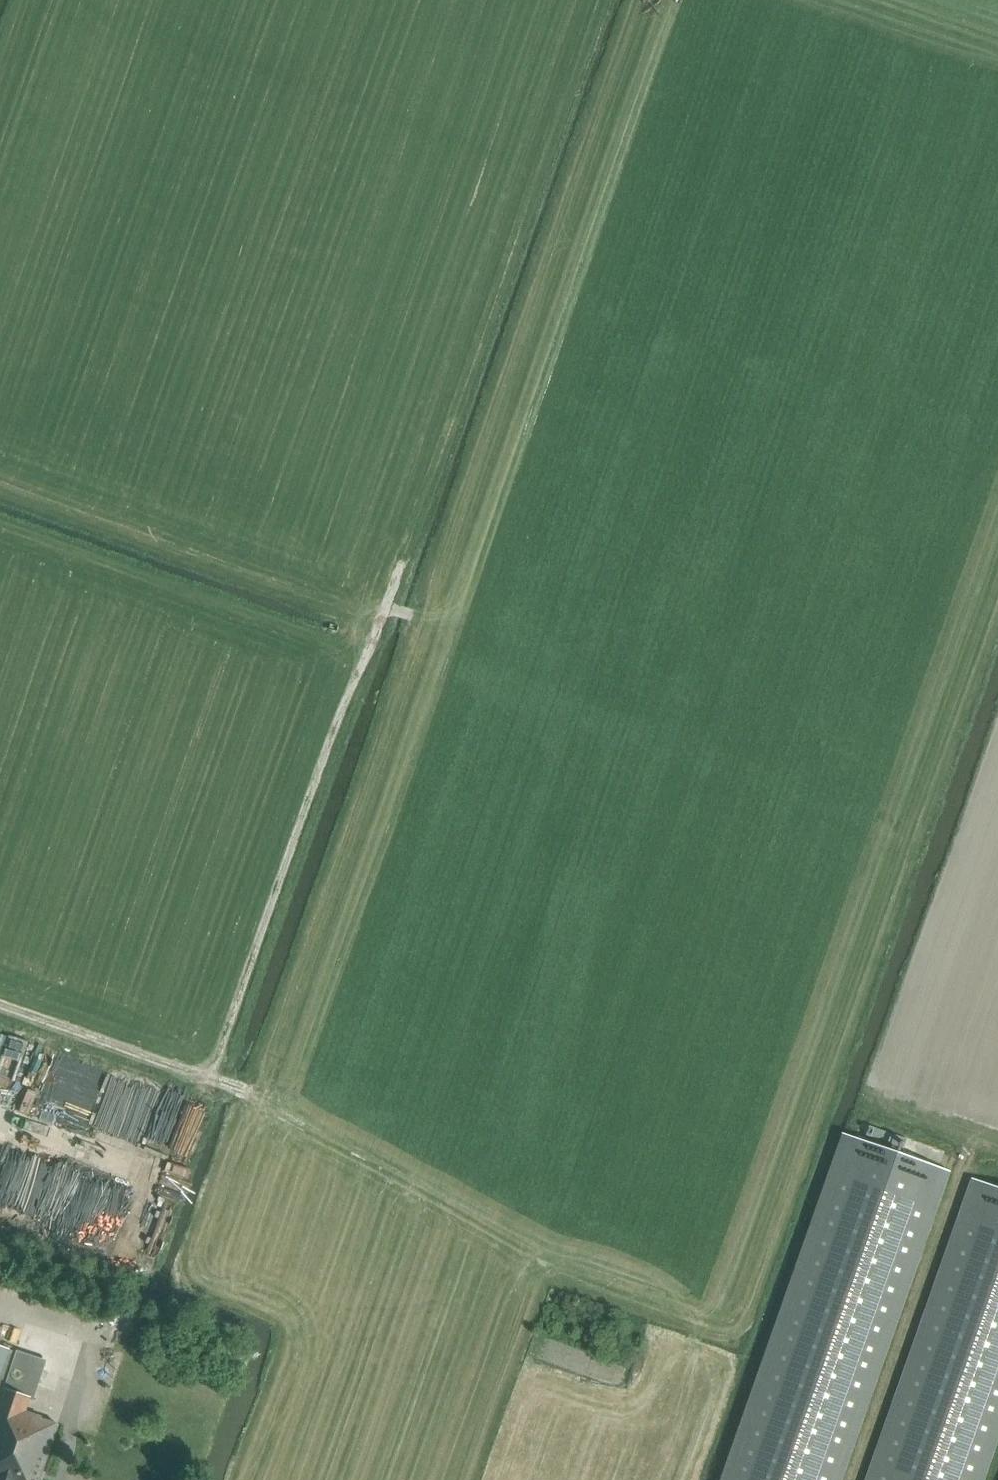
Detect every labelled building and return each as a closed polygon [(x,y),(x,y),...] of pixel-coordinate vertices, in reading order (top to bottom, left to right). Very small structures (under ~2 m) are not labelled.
[(954,1164),(852,1129),(730,1479),(844,1479),(954,1164)] [(183,1141),(177,1159),(186,1162),(193,1145),(183,1141)] [(179,1170),(173,1192),(183,1195),(190,1174),(179,1170)] [(997,1439),(997,1179),(976,1172),(870,1479),(984,1479),(997,1439)] [(60,1425),(43,1419),(43,1417),(28,1412),(32,1400),(34,1401),(47,1362),(0,1346),(0,1479),(41,1479),(60,1425)]
